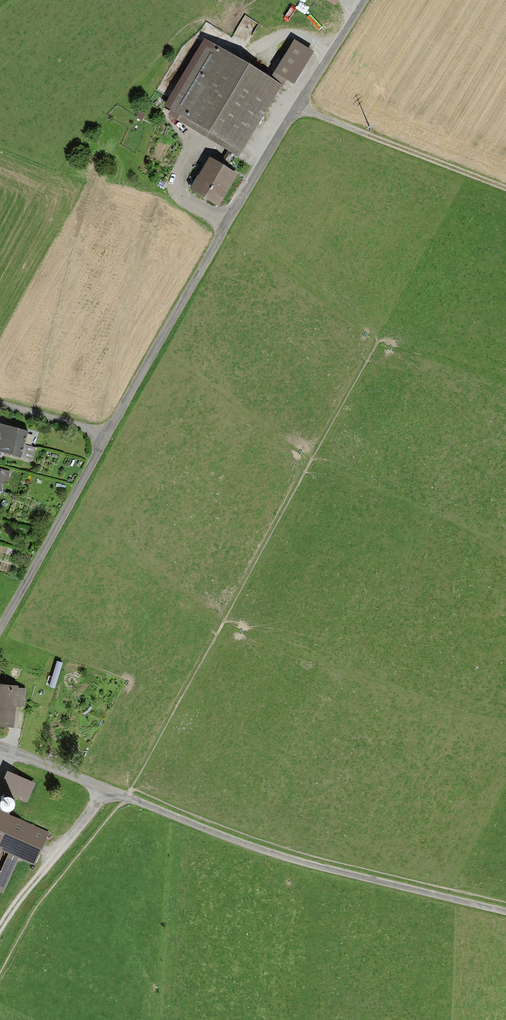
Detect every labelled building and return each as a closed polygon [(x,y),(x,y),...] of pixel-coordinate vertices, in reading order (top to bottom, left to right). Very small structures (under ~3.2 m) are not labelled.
[(290,47),(271,78),(285,87),(304,55),(290,47)] [(164,116),(236,153),(270,88),(198,50),(164,116)] [(205,163),(190,192),(215,206),(231,178),(205,163)] [(0,427),(0,458),(21,463),(27,433),(0,427)] [(0,683),(0,726),(9,727),(11,702),(20,703),(22,685),(13,684),(0,683)] [(33,866),(47,834),(0,814),(0,852),(33,866)]
